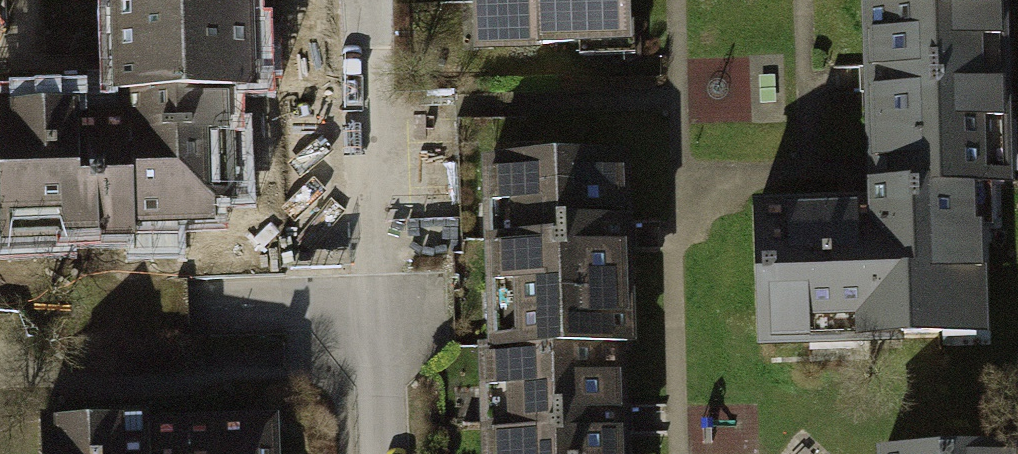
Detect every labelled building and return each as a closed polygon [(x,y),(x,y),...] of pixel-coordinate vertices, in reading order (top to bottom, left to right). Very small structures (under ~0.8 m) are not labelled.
[(123,91),(224,89),(233,89),(231,24),(245,24),(245,0),(130,0),(130,23),(114,23),(116,91),(123,91)] [(472,1),(489,0),(490,37),(534,36),(535,44),(580,42),(580,33),(623,32),(622,0),(472,0),(472,1)] [(871,186),(964,183),(985,183),(983,116),(998,116),(997,70),(981,70),(980,35),(996,34),(995,0),(866,0),(868,79),(871,186)] [(0,103),(0,219),(61,218),(62,232),(131,231),(131,218),(209,216),(208,129),(225,129),(224,89),(123,91),(124,117),(105,117),(72,118),(72,102),(0,103)] [(508,284),(509,343),(615,341),(621,341),(619,239),(618,155),(490,158),(491,199),(505,199),(506,237),(493,238),(493,284),(508,284)] [(965,225),(964,183),(871,186),(871,204),(858,205),(757,207),(760,333),(803,332),(803,320),(889,318),(890,330),(936,329),(935,313),(972,312),(971,266),(976,266),(975,224),(965,225)] [(615,341),(509,343),(487,343),(488,383),(503,383),(503,419),(487,420),(488,453),(617,453),(617,421),(615,341)] [(40,420),(41,453),(270,453),(269,419),(204,421),(204,430),(182,431),(181,422),(141,423),(141,432),(120,433),(119,418),(40,420)] [(1009,445),(884,448),(884,453),(1009,453),(1009,445)]
